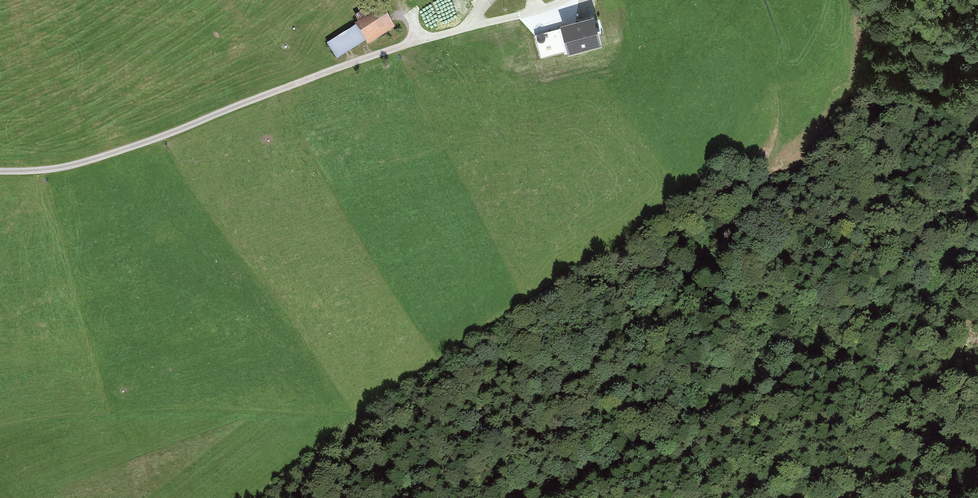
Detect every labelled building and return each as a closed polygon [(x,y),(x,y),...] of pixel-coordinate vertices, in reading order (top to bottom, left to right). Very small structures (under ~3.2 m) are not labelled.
[(423,11),(438,0),(415,0),(423,11)] [(341,65),(397,27),(383,7),(328,45),(341,65)]
